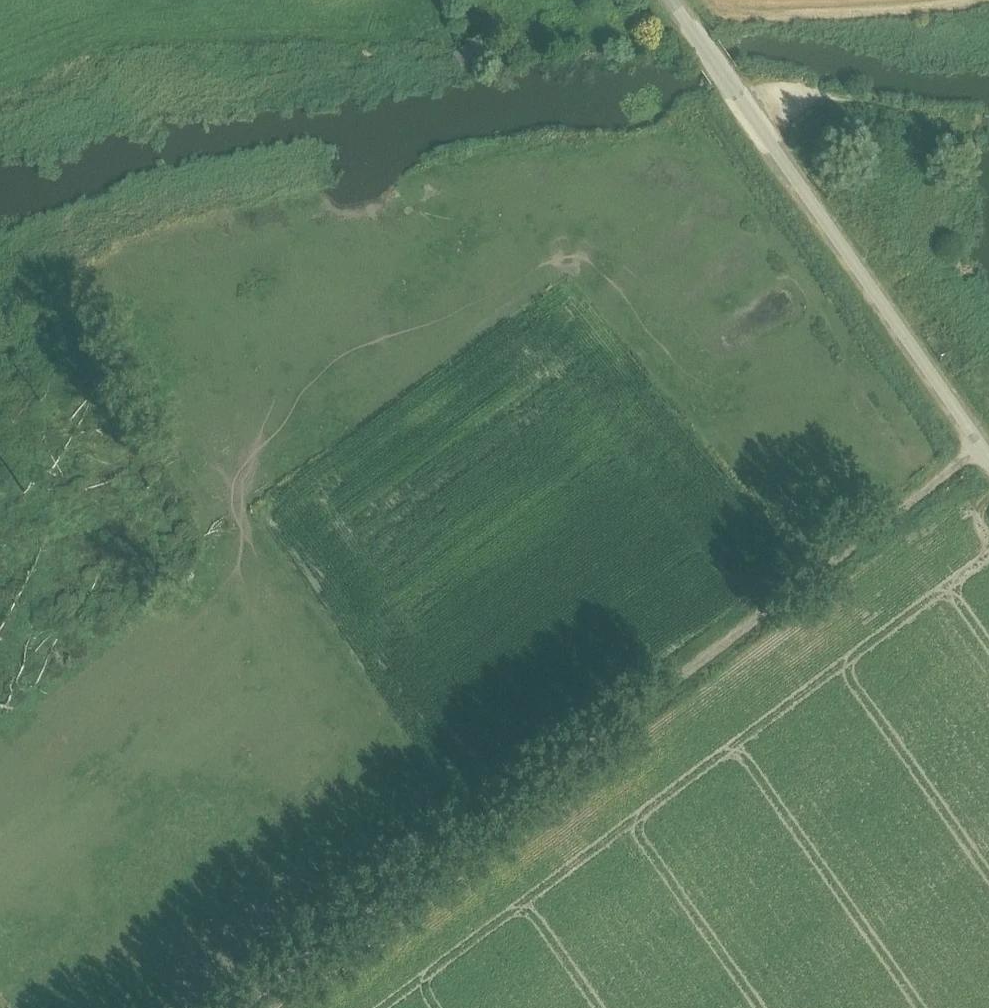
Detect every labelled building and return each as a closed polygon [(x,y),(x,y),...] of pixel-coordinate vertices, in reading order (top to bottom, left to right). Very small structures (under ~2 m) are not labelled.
[(485,35),(454,52),(462,66),(479,59),(482,65),(497,57),(485,35)]
